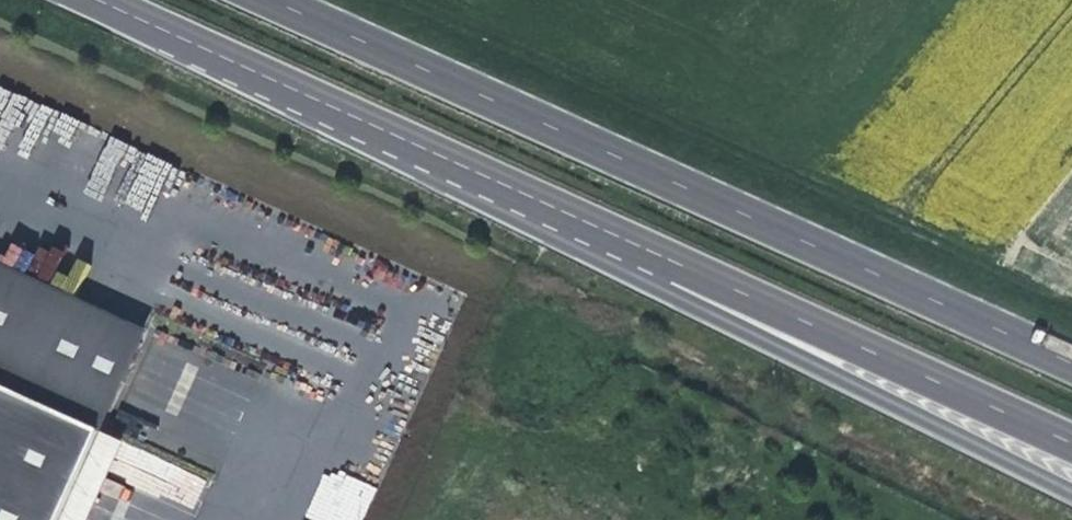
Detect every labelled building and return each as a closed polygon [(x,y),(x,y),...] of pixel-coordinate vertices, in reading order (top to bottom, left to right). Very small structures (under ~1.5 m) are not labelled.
[(110,417),(110,416),(0,366),(0,519),(63,519),(110,417)] [(110,417),(63,519),(92,519),(134,427),(110,417)] [(373,488),(329,469),(307,519),(360,519),(373,488)]
